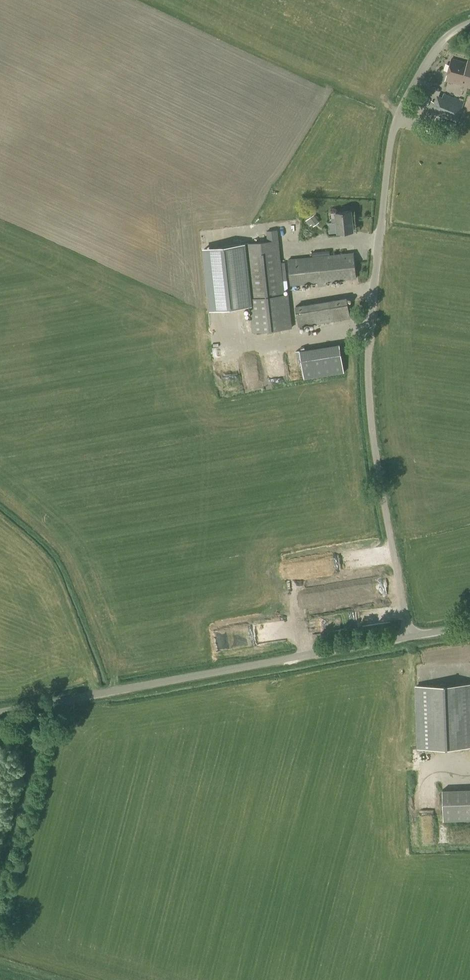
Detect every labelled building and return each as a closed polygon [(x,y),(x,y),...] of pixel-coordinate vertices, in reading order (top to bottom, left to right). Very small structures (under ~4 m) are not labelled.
[(452,58),(446,80),(469,87),(469,60),(468,60),(467,63),(452,58)] [(464,102),(444,93),(442,97),(440,96),(435,110),(437,111),(436,114),(457,123),(464,102)] [(338,232),(353,231),(351,211),(336,212),(338,232)] [(313,227),(319,222),(314,214),(305,220),(309,226),(312,225),(313,227)] [(284,294),(278,240),(277,230),(266,231),(267,241),(245,244),(251,298),(250,298),(253,332),(292,328),(288,294),(284,294)] [(330,255),(329,250),(312,252),(313,257),(288,259),(290,285),(317,282),(326,282),(357,278),(354,252),(330,255)] [(299,326),(350,318),(347,298),(296,306),(299,326)] [(304,378),(345,372),(340,344),(300,350),(304,378)] [(436,685),(414,686),(417,749),(469,747),(469,683),(436,685)]
